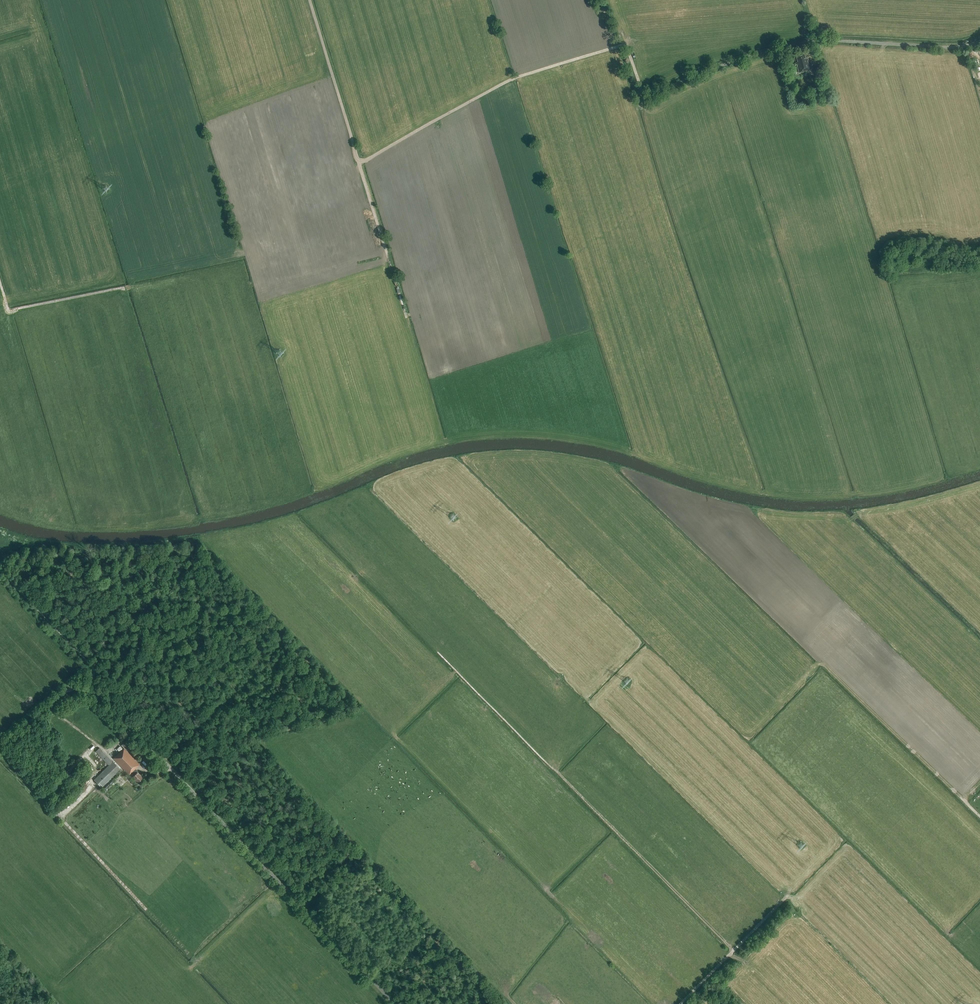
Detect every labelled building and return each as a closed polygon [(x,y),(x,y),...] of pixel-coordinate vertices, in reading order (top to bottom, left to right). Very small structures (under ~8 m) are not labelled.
[(806,60),(804,55),(796,57),(798,62),(796,63),(799,73),(810,70),(808,64),(807,61),(808,61),(807,60),(806,60)] [(135,752),(139,749),(129,738),(125,742),(132,748),(135,752)] [(140,765),(127,752),(131,749),(125,742),(121,746),(124,749),(113,759),(115,760),(113,762),(99,748),(95,752),(109,766),(93,780),(100,787),(122,768),(129,775),(130,774),(133,777),(132,777),(138,783),(142,778),(137,773),(136,773),(134,770),(140,765)]
